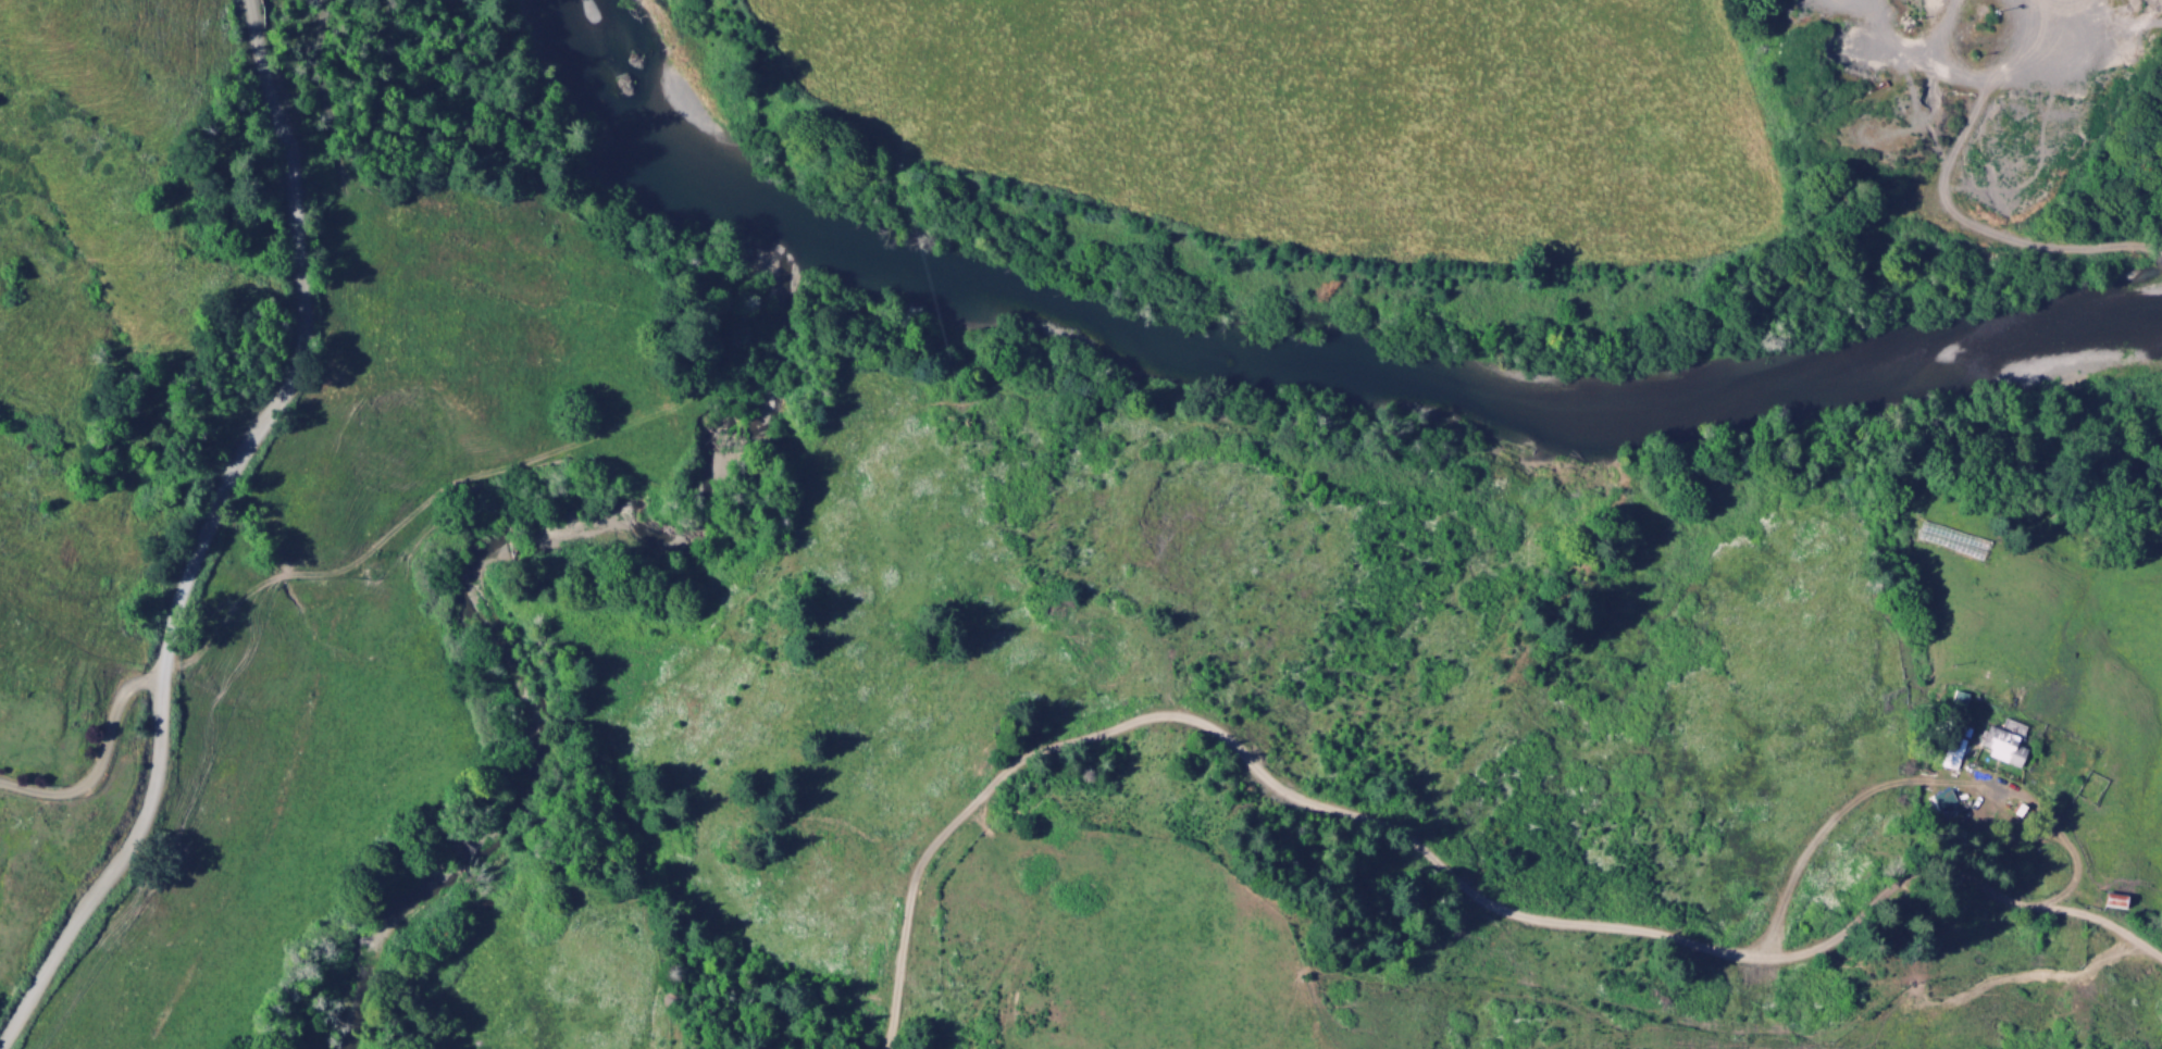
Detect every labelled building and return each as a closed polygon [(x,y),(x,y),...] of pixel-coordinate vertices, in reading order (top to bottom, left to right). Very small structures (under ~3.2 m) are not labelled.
[(1961,719),(1967,696),(1951,692),(1945,714),(1961,719)] [(2023,727),(2001,720),(1998,731),(1985,727),(1983,735),(1980,735),(1976,747),(1986,749),(1984,758),(2018,768),(2023,748),(2017,747),(2023,727)] [(1952,773),(1963,742),(1946,736),(1936,767),(1952,773)] [(1927,797),(1933,817),(1957,811),(1952,790),(1927,797)]
